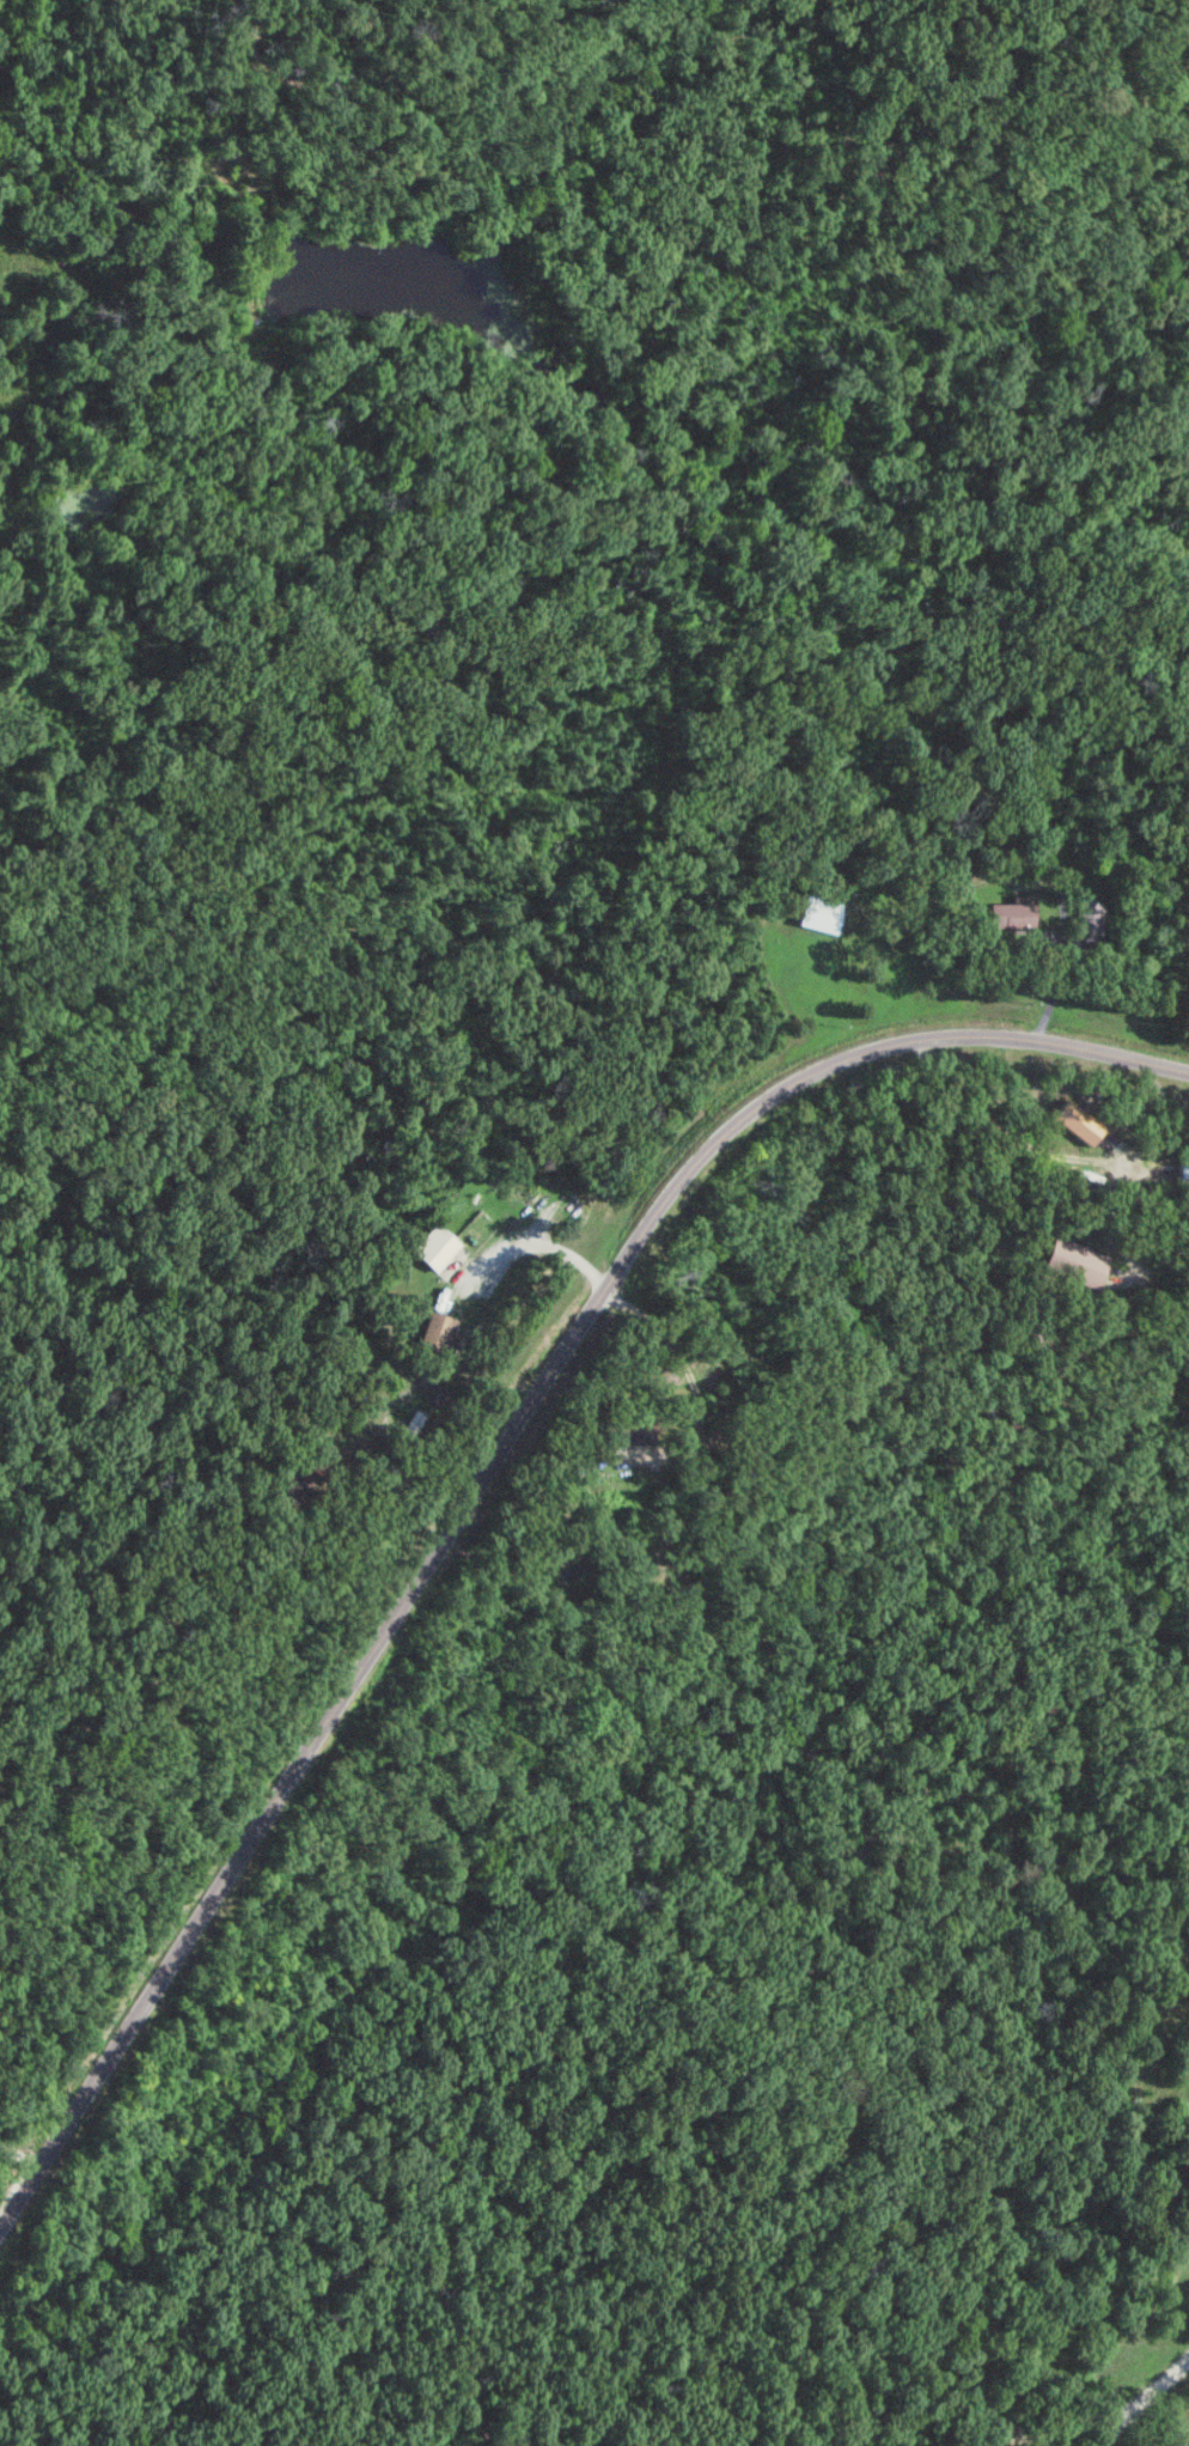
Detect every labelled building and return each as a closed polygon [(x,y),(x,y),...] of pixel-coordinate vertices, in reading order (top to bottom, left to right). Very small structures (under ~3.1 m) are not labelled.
[(798,923),(836,933),(845,902),(806,891),(798,923)] [(989,926),(1034,926),(1034,895),(1016,895),(1016,902),(989,902),(989,926)] [(1077,931),(1102,932),(1104,900),(1079,899),(1077,931)] [(1178,1162),(1178,1188),(1188,1188),(1188,1162),(1178,1162)] [(410,1248),(434,1273),(455,1253),(463,1261),(469,1255),(437,1222),(410,1248)] [(1110,1253),(1056,1236),(1044,1270),(1099,1288),(1110,1253)] [(453,1320),(431,1311),(417,1344),(438,1353),(453,1320)] [(609,1416),(609,1444),(652,1444),(652,1416),(609,1416)]
